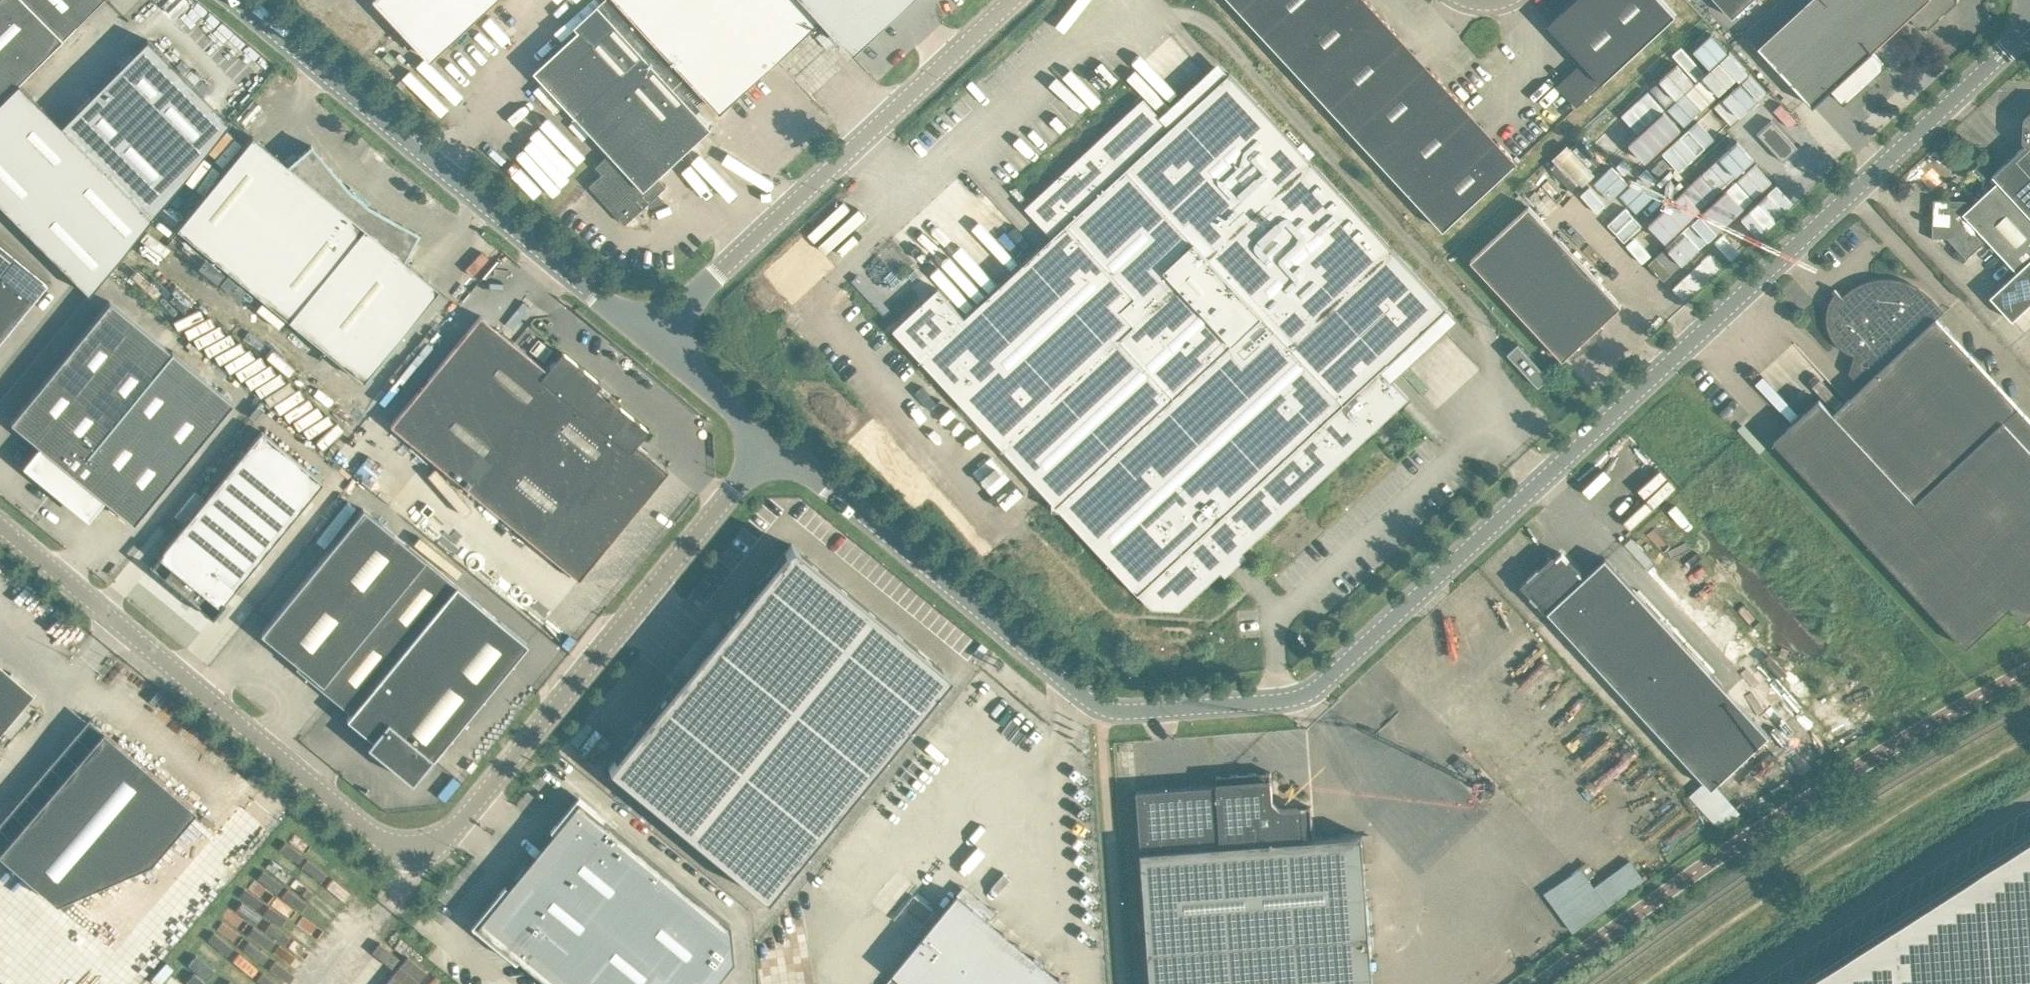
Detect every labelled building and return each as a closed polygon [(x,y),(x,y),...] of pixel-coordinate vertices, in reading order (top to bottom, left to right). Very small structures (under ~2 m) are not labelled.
[(89,293),(152,216),(230,121),(147,38),(61,124),(19,82),(62,39),(91,11),(102,0),(0,0),(0,204),(89,293)] [(433,59),(496,0),(379,0),(433,59)] [(624,4),(711,98),(722,110),(825,15),(857,49),(910,0),(620,0),(624,4)] [(1503,175),(1517,161),(1498,141),(1493,145),(1463,113),(1468,108),(1431,68),(1426,73),(1395,40),(1401,35),(1368,0),(1232,0),(1444,229),(1503,175)] [(1664,0),(1574,0),(1549,23),(1584,61),(1558,85),(1578,106),(1677,14),(1664,0)] [(1733,16),(1751,0),(1718,0),(1733,16)] [(1873,50),(1826,0),(1808,0),(1758,46),(1814,105),(1831,89),(1842,101),(1847,101),(1868,82),(1872,86),(1880,79),(1876,75),(1884,68),(1884,62),(1873,50)] [(1873,50),(1910,16),(1921,28),(1927,28),(1957,0),(1826,0),(1873,50)] [(713,127),(698,110),(701,107),(699,104),(707,96),(710,99),(711,98),(624,4),(611,16),(608,12),(585,33),(581,29),(536,70),(611,152),(596,166),(603,173),(590,185),(626,223),(650,201),(653,204),(660,197),(657,195),(667,185),(659,177),(713,127)] [(1682,297),(1792,207),(1736,139),(1711,159),(1702,149),(1769,94),(1748,69),(1708,101),(1692,82),(1678,93),(1657,69),(1586,128),(1650,206),(1650,207),(1674,236),(1649,256),(1682,297)] [(1153,608),(1181,609),(1409,398),(1382,368),(1448,307),(1230,72),(1172,126),(1144,97),(1026,207),(1053,236),(966,316),(939,287),(894,328),(1153,608)] [(2024,119),(2023,140),(2026,144),(1993,174),(1998,180),(1999,180),(2029,214),(2029,113),(2024,119)] [(1772,119),(1757,132),(1784,161),(1798,147),(1772,119)] [(1578,131),(1549,158),(1570,180),(1599,154),(1578,131)] [(363,380),(439,288),(403,259),(418,232),(367,203),(359,196),(350,189),(311,144),(288,164),(252,135),(177,227),(363,380)] [(1999,180),(1998,180),(1971,205),(1966,199),(1934,198),(1933,227),(1937,227),(1936,236),(1948,237),(1967,258),(1988,239),(2017,270),(1990,295),(2013,319),(2029,304),(2029,214),(1999,180)] [(1637,194),(1615,212),(1647,251),(1669,233),(1637,194)] [(1622,305),(1609,290),(1530,205),(1471,259),(1550,344),(1564,359),(1568,355),(1570,358),(1577,353),(1584,349),(1582,346),(1592,338),(1594,340),(1599,333),(1603,327),(1601,324),(1622,305)] [(0,244),(0,271),(13,255),(0,244)] [(13,255),(0,271),(0,281),(29,304),(47,282),(13,255)] [(1930,296),(1927,293),(1923,290),(1919,288),(1913,285),(1908,282),(1904,281),(1898,279),(1892,279),(1889,278),(1884,278),(1881,279),(1877,279),(1872,280),(1869,281),(1865,282),(1860,284),(1857,286),(1854,288),(1851,290),(1849,292),(1845,295),(1843,297),(1836,288),(1833,290),(1842,298),(1839,300),(1837,307),(1830,305),(1829,308),(1829,311),(1829,313),(1829,315),(1829,317),(1829,321),(1829,324),(1830,328),(1831,330),(1832,332),(1833,335),(1835,338),(1836,339),(1838,341),(1839,343),(1841,345),(1844,348),(1848,350),(1851,352),(1855,353),(1856,354),(1856,352),(1861,354),(1856,370),(1866,381),(1833,412),(1820,398),(1774,440),(1966,646),(2010,606),(2024,620),(2029,614),(2029,418),(1936,317),(1943,311),(1930,296)] [(0,281),(0,306),(16,320),(29,304),(0,281)] [(44,448),(143,327),(110,300),(10,421),(44,448)] [(0,306),(0,332),(4,335),(16,320),(0,306)] [(579,579),(668,469),(636,442),(648,428),(609,397),(608,398),(595,388),(600,382),(562,350),(547,369),(480,314),(390,424),(579,579)] [(59,487),(171,351),(143,327),(44,448),(40,454),(37,451),(26,465),(51,485),(53,483),(59,487)] [(1539,386),(1549,376),(1519,343),(1508,353),(1539,386)] [(134,522),(233,401),(171,351),(59,487),(65,492),(63,495),(88,516),(99,502),(96,500),(100,495),(134,522)] [(150,564),(149,565),(195,602),(213,616),(225,601),(224,601),(323,481),(261,430),(163,550),(162,549),(158,554),(161,557),(153,566),(150,564)] [(1680,528),(1698,508),(1682,494),(1664,514),(1680,528)] [(433,758),(527,643),(363,507),(260,632),(321,682),(318,685),(351,712),(346,717),(372,738),(367,744),(412,781),(431,757),(433,758)] [(673,686),(607,767),(766,897),(950,674),(791,543),(725,624),(673,686)] [(1562,552),(1527,584),(1550,609),(1548,610),(1562,625),(1705,780),(1689,794),(1720,828),(1738,811),(1715,784),(1770,735),(1619,572),(1606,557),(1585,577),(1562,552)] [(103,729),(0,850),(0,854),(56,902),(151,861),(196,809),(103,729)] [(1364,853),(1362,833),(1314,837),(1312,806),(1283,808),(1273,800),(1271,771),(1217,775),(1217,784),(1137,790),(1152,983),(1374,983),(1364,853)] [(550,878),(549,879),(668,977),(666,979),(673,983),(713,983),(733,959),(729,923),(601,818),(604,815),(578,794),(549,829),(552,831),(550,833),(552,835),(554,833),(574,849),(550,878)] [(1798,983),(2029,983),(2029,837),(1798,983)] [(1568,929),(1644,880),(1630,858),(1591,883),(1580,865),(1543,889),(1568,929)] [(666,979),(668,977),(549,879),(550,878),(528,860),(507,886),(505,883),(471,925),(515,961),(517,958),(549,983),(662,983),(666,979)] [(895,971),(896,972),(886,983),(902,983),(905,980),(910,983),(1065,983),(1067,982),(959,894),(895,971)]
